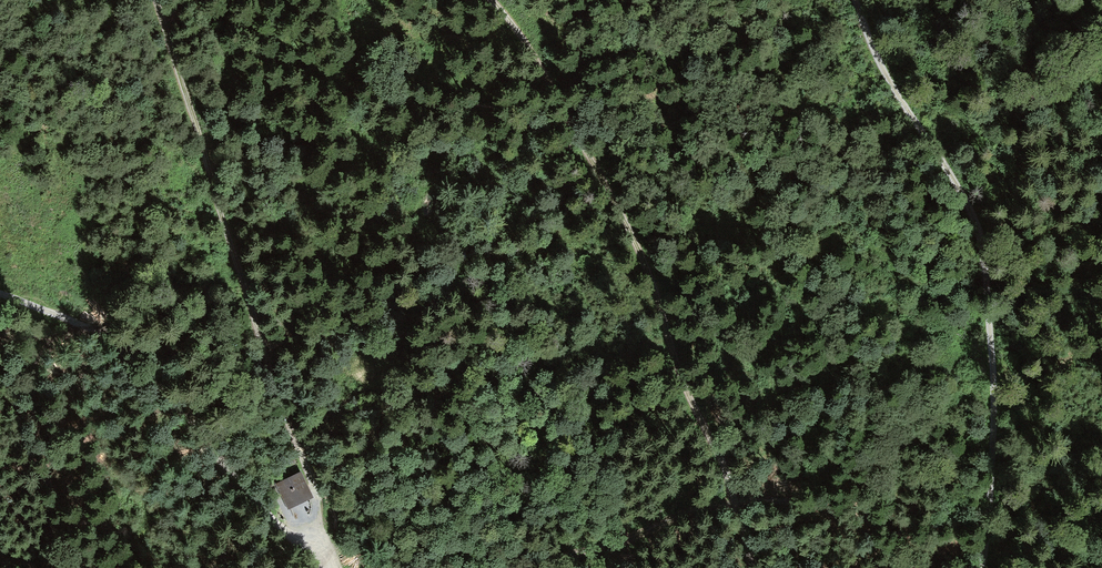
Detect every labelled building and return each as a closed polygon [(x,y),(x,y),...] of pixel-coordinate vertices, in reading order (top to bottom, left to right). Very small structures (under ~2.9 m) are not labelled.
[(301,472),(276,485),(289,510),(314,498),(301,472)]
